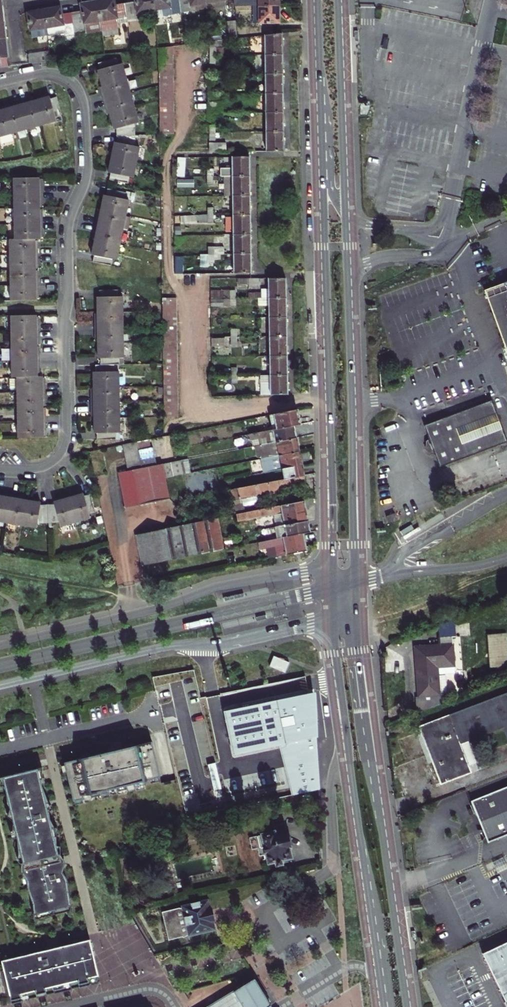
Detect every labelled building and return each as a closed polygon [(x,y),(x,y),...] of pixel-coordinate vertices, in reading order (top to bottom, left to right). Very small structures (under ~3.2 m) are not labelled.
[(125,4),(115,6),(114,0),(106,0),(97,2),(102,31),(103,38),(120,35),(118,24),(128,22),(125,4)] [(128,22),(139,21),(138,15),(154,12),(152,0),(134,0),(135,2),(125,4),(128,22)] [(154,12),(161,11),(162,16),(171,14),(172,16),(182,14),(179,0),(152,0),(154,12)] [(182,14),(208,10),(207,4),(206,0),(179,0),(182,14)] [(235,9),(241,9),(259,7),(279,7),(279,0),(233,0),(235,9)] [(207,4),(208,10),(225,7),(224,1),(207,4)] [(102,31),(97,2),(89,3),(80,4),(81,12),(72,13),(75,30),(75,32),(84,30),(85,35),(102,31)] [(44,10),(48,35),(75,30),(72,13),(62,15),(61,7),(53,9),(44,10)] [(279,7),(259,7),(259,24),(279,24),(279,15),(279,7)] [(48,35),(44,10),(36,12),(27,13),(30,32),(31,32),(31,37),(48,35)] [(238,39),(236,22),(227,23),(229,40),(238,39)] [(282,55),(282,34),(265,36),(265,46),(265,55),(282,55)] [(6,39),(0,40),(0,67),(9,66),(7,53),(6,39)] [(76,48),(77,58),(88,57),(87,47),(76,48)] [(158,71),(158,87),(159,102),(159,134),(159,135),(173,135),(172,47),(158,49),(158,71)] [(27,54),(28,64),(46,62),(50,61),(49,52),(27,54)] [(265,65),(265,74),(283,74),(282,55),(265,55),(265,65)] [(101,86),(126,80),(122,64),(117,65),(115,59),(98,64),(100,70),(97,71),(99,78),(101,86)] [(283,74),(265,74),(266,84),(266,94),(283,94),(283,74)] [(103,101),(130,94),(126,80),(101,86),(103,92),(101,92),(102,97),(103,101)] [(109,115),(134,108),(130,94),(103,101),(104,106),(106,110),(108,110),(109,115)] [(266,104),(266,113),(283,113),(283,94),(266,94),(266,104)] [(62,116),(57,98),(50,100),(49,97),(42,99),(34,101),(41,125),(56,121),(55,118),(62,116)] [(24,102),(19,103),(27,129),(41,125),(34,101),(28,102),(28,100),(24,102)] [(12,107),(5,109),(12,133),(27,129),(19,103),(15,104),(11,105),(12,107)] [(138,123),(134,108),(109,115),(111,122),(113,130),(117,129),(117,136),(135,135),(134,124),(138,123)] [(12,133),(5,109),(0,111),(0,137),(12,133)] [(283,113),(266,113),(266,123),(266,133),(283,132),(283,113)] [(284,151),(283,132),(266,133),(266,142),(266,152),(284,151)] [(111,158),(136,163),(139,147),(135,146),(135,135),(117,136),(117,143),(115,143),(113,150),(111,158)] [(208,144),(209,152),(226,152),(226,144),(208,144)] [(132,178),(136,163),(111,158),(110,166),(108,173),(111,174),(109,180),(127,183),(129,177),(132,178)] [(232,158),(232,177),(250,176),(249,158),(232,158)] [(250,196),(250,176),(232,177),(224,177),(224,196),(233,196),(250,196)] [(189,179),(174,179),(174,193),(189,193),(189,188),(205,188),(205,185),(213,185),(213,177),(207,177),(207,180),(189,180),(189,179)] [(14,179),(14,194),(41,194),(41,190),(41,185),(39,185),(39,178),(14,179)] [(100,210),(125,216),(128,200),(124,200),(125,194),(107,190),(106,196),(103,195),(102,203),(100,210)] [(14,194),(14,209),(39,209),(39,203),(42,203),(42,198),(41,194),(14,194)] [(250,215),(250,196),(233,196),(233,215),(250,215)] [(39,209),(14,209),(14,224),(42,224),(42,219),(42,215),(40,215),(39,209)] [(122,230),(125,216),(100,210),(99,217),(97,216),(96,221),(95,225),(122,230)] [(250,235),(250,215),(233,215),(233,235),(250,235)] [(14,224),(15,240),(35,240),(40,240),(40,233),(42,233),(42,228),(42,224),(14,224)] [(119,245),(122,230),(95,225),(94,230),(94,234),(95,235),(94,240),(119,245)] [(250,235),(233,235),(234,254),(251,254),(250,235)] [(10,240),(10,255),(38,255),(38,251),(38,246),(35,246),(35,240),(15,240),(10,240)] [(116,260),(119,245),(94,240),(93,247),(91,255),(94,255),(92,262),(111,266),(112,259),(116,260)] [(251,273),(251,254),(234,254),(234,273),(251,273)] [(38,255),(10,255),(10,270),(36,270),(35,264),(38,264),(38,260),(38,255)] [(208,273),(208,263),(208,255),(199,255),(200,273),(208,273)] [(10,270),(10,285),(38,285),(38,280),(38,276),(36,276),(36,270),(10,270)] [(268,289),(268,297),(286,297),(285,278),(268,278),(268,289)] [(499,285),(482,292),(505,352),(506,358),(506,282),(499,285)] [(10,285),(10,301),(36,301),(36,294),(38,294),(38,289),(38,285),(10,285)] [(96,312),(122,312),(122,297),(117,297),(117,290),(99,290),(99,297),(96,297),(96,305),(96,312)] [(236,290),(211,290),(211,298),(223,298),(230,298),(236,298),(236,290)] [(268,306),(269,317),(286,317),(286,297),(268,297),(268,306)] [(163,355),(163,364),(163,377),(164,386),(164,402),(164,407),(164,417),(178,416),(176,298),(162,298),(162,312),(162,322),(162,326),(162,328),(163,341),(163,355)] [(211,298),(211,306),(217,306),(223,306),(223,298),(211,298)] [(122,327),(122,312),(96,312),(96,318),(94,318),(94,323),(94,327),(122,327)] [(36,316),(11,316),(11,332),(39,331),(39,327),(39,322),(36,322),(36,316)] [(286,317),(269,317),(269,336),(286,336),(286,317)] [(97,342),(122,342),(122,327),(94,327),(94,332),(95,337),(97,337),(97,342)] [(153,328),(153,342),(163,341),(162,328),(153,328)] [(11,332),(11,347),(37,346),(36,341),(39,341),(39,336),(39,331),(11,332)] [(286,336),(269,336),(269,356),(287,355),(286,336)] [(123,365),(122,342),(97,342),(97,350),(97,358),(100,358),(100,365),(114,365),(123,365)] [(11,347),(12,362),(39,361),(39,357),(39,352),(37,352),(37,346),(11,347)] [(287,355),(269,356),(270,375),(287,375),(287,355)] [(39,361),(12,362),(12,377),(17,377),(37,377),(37,370),(39,370),(39,366),(39,361)] [(163,377),(163,364),(152,364),(153,377),(163,377)] [(94,387),(119,387),(118,372),(114,372),(114,365),(100,365),(96,365),(96,372),(93,372),(93,380),(94,387)] [(287,375),(270,375),(259,375),(259,386),(270,386),(270,395),(287,394),(287,385),(287,375)] [(37,377),(17,377),(17,393),(45,392),(45,388),(45,384),(42,384),(42,377),(37,377)] [(119,402),(119,387),(94,387),(94,394),(91,394),(91,398),(91,402),(119,402)] [(45,392),(17,393),(17,408),(43,408),(43,401),(45,401),(45,397),(45,392)] [(506,441),(491,401),(425,426),(429,439),(425,441),(425,443),(425,446),(426,449),(427,451),(428,453),(430,455),(435,453),(440,467),(506,441)] [(119,417),(119,402),(91,402),(91,407),(91,412),(94,412),(94,418),(119,417)] [(43,408),(17,408),(18,423),(45,422),(45,418),(45,413),(43,413),(43,408)] [(295,410),(266,416),(269,430),(294,425),(298,425),(296,417),(295,410)] [(119,417),(94,418),(94,425),(94,433),(97,433),(97,440),(115,440),(115,433),(119,433),(119,417)] [(18,438),(43,438),(43,432),(45,432),(45,427),(45,422),(18,423),(18,438)] [(252,447),(255,446),(297,438),(295,432),(294,425),(269,430),(248,435),(250,441),(251,441),(252,447)] [(264,458),(269,457),(299,451),(298,445),(297,438),(255,446),(257,457),(261,456),(261,459),(264,458)] [(149,439),(137,442),(142,468),(156,466),(153,447),(150,448),(149,439)] [(137,442),(125,444),(130,471),(142,468),(137,442)] [(95,460),(103,459),(101,450),(93,451),(95,460)] [(299,451),(269,457),(272,471),(282,469),(302,465),(300,458),(299,451)] [(269,457),(264,458),(266,472),(272,471),(269,457)] [(190,473),(188,460),(181,461),(183,475),(190,473)] [(183,475),(181,461),(172,463),(174,477),(183,475)] [(172,463),(164,464),(167,478),(174,477),(172,463)] [(167,478),(164,464),(156,466),(142,468),(130,471),(118,473),(124,508),(171,499),(167,478)] [(282,469),(284,479),(304,475),(302,465),(282,469)] [(236,515),(297,502),(304,501),(308,500),(306,487),(304,475),(284,479),(275,480),(239,488),(233,490),(234,492),(231,493),(233,501),(264,495),(266,502),(234,508),(236,515)] [(76,496),(68,498),(75,522),(90,518),(89,514),(96,512),(91,495),(84,497),(83,493),(76,496)] [(6,522),(10,495),(7,494),(4,494),(3,496),(0,495),(0,521),(6,522)] [(6,522),(21,525),(25,500),(17,498),(17,497),(14,496),(10,495),(6,522)] [(60,526),(75,522),(68,498),(61,500),(53,502),(54,504),(47,505),(48,523),(59,523),(60,526)] [(25,500),(21,525),(36,528),(37,524),(48,523),(47,505),(40,505),(41,503),(33,501),(25,500)] [(297,502),(236,515),(238,522),(274,515),(275,519),(282,518),(284,525),(307,521),(305,511),(304,501),(297,502)] [(387,514),(390,523),(399,520),(396,511),(387,514)] [(275,519),(276,527),(284,525),(282,518),(275,519)] [(216,519),(176,527),(136,535),(135,535),(141,566),(223,550),(220,538),(216,519)] [(307,521),(284,525),(276,527),(275,527),(277,539),(303,534),(310,532),(309,526),(307,521)] [(299,552),(306,551),(304,542),(303,534),(277,539),(262,542),(263,549),(276,547),(278,557),(299,552)] [(452,637),(456,637),(455,620),(439,625),(440,646),(419,647),(420,663),(417,664),(419,687),(421,710),(426,710),(444,703),(443,694),(439,694),(439,688),(438,667),(454,666),(452,637)] [(290,662),(275,655),(271,666),(286,672),(290,662)] [(225,711),(234,754),(278,745),(291,795),(319,789),(312,692),(225,711)] [(424,725),(429,739),(425,741),(433,763),(442,785),(472,773),(470,766),(477,763),(469,741),(503,728),(506,738),(506,693),(424,725)] [(419,726),(425,741),(429,739),(424,725),(419,726)] [(64,764),(73,803),(84,800),(83,797),(98,793),(99,797),(110,794),(109,791),(116,789),(117,792),(127,790),(127,787),(133,785),(134,788),(145,786),(144,782),(161,778),(152,743),(117,751),(111,752),(64,764)] [(214,763),(207,765),(213,790),(220,789),(214,763)] [(38,770),(2,778),(35,915),(70,907),(62,873),(66,864),(58,855),(49,817),(52,806),(45,798),(38,770)] [(472,801),(480,822),(489,842),(506,835),(506,787),(472,801)] [(288,835),(286,824),(273,827),(274,832),(259,835),(262,847),(266,846),(268,852),(270,863),(274,862),(282,860),(292,857),(290,847),(291,847),(288,835)] [(259,835),(249,837),(252,849),(259,848),(260,854),(268,852),(266,846),(262,847),(259,835)] [(191,904),(191,905),(162,912),(169,940),(183,936),(183,938),(186,935),(214,929),(213,924),(212,919),(213,919),(211,910),(209,910),(207,901),(200,903),(199,902),(191,904)] [(1,961),(10,1001),(21,998),(20,994),(34,991),(35,995),(46,992),(45,988),(52,986),(53,990),(63,988),(62,984),(77,981),(78,984),(88,982),(88,978),(98,976),(89,940),(54,948),(54,951),(49,952),(48,949),(1,961)] [(483,954),(506,1004),(506,942),(483,954)] [(270,1006),(254,979),(222,998),(208,1006),(268,1006),(270,1006)]
